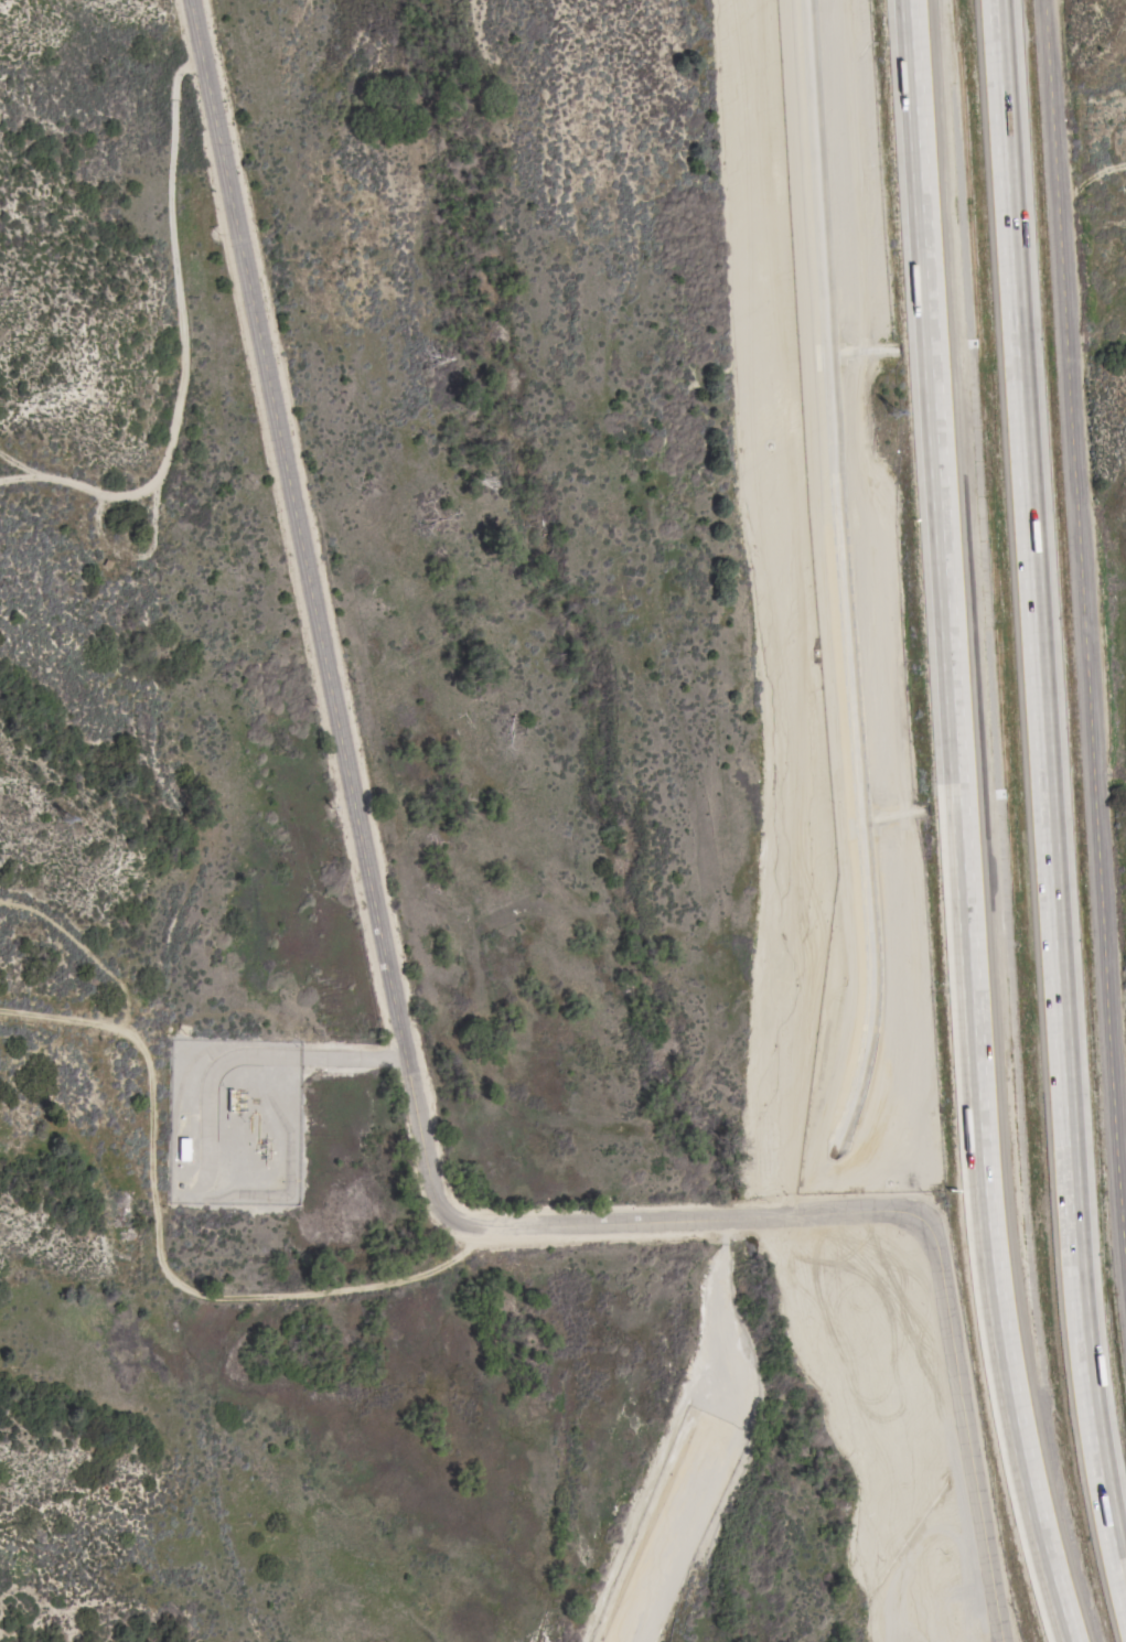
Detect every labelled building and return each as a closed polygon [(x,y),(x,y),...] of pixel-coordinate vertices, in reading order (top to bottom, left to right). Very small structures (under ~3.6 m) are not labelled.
[(178,1161),(178,1138),(187,1138),(187,1149),(189,1149),(189,1152),(187,1152),(187,1161),(178,1161)]
